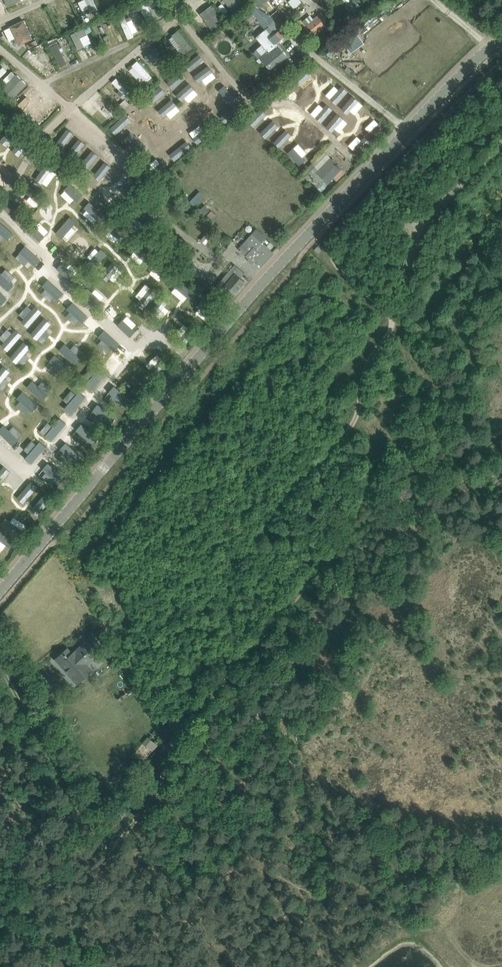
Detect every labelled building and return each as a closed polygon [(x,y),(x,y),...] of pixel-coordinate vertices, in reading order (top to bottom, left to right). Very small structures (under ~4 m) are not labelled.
[(235,15),(247,5),(243,0),(223,0),(235,15)] [(157,25),(146,5),(139,9),(149,29),(157,25)] [(199,14),(211,31),(224,21),(212,5),(199,14)] [(302,23),(306,28),(313,36),(329,23),(317,8),(309,15),(310,17),(302,23)] [(10,27),(16,39),(12,41),(14,45),(17,43),(19,46),(33,39),(24,20),(10,27)] [(262,44),(253,52),(258,58),(257,60),(260,63),(263,60),(271,70),(287,57),(279,47),(279,48),(275,44),(277,42),(272,37),(266,29),(256,37),(262,44)] [(281,29),(272,37),(277,42),(286,35),(281,29)] [(2,89),(13,99),(27,85),(16,74),(15,75),(12,71),(3,80),(7,84),(2,89)] [(13,124),(2,138),(8,143),(20,130),(13,124)] [(25,134),(14,148),(21,153),(32,139),(25,134)] [(301,166),(302,166),(315,153),(303,142),(290,156),(293,159),(290,162),(298,170),(301,166)] [(315,172),(328,185),(334,178),(338,181),(346,173),(330,157),(315,172)] [(48,162),(35,179),(42,184),(42,183),(51,170),(54,167),(48,162)] [(69,184),(64,190),(65,191),(74,199),(76,202),(82,196),(69,184)] [(89,202),(84,209),(86,210),(95,218),(100,222),(105,215),(89,202)] [(70,217),(56,233),(62,238),(64,236),(72,227),(76,222),(70,217)] [(4,237),(7,240),(13,234),(0,222),(0,233),(4,237)] [(111,223),(106,229),(109,231),(118,239),(123,242),(128,236),(111,223)] [(33,224),(27,230),(39,242),(45,236),(44,235),(36,227),(33,224)] [(148,229),(141,238),(145,241),(152,233),(148,229)] [(238,249),(246,256),(253,263),(255,261),(261,266),(273,252),(252,233),(238,249)] [(136,243),(130,250),(134,252),(143,260),(144,261),(149,254),(136,243)] [(25,246),(20,252),(20,253),(32,263),(35,266),(40,260),(25,246)] [(91,260),(87,264),(89,266),(93,270),(107,255),(101,249),(99,251),(91,260)] [(170,258),(182,268),(187,261),(175,251),(170,258)] [(112,262),(101,276),(107,281),(110,278),(118,269),(118,268),(112,262)] [(158,262),(152,268),(153,269),(163,277),(165,279),(171,273),(158,262)] [(62,263),(57,269),(72,283),(77,277),(75,275),(67,267),(62,263)] [(190,270),(201,279),(205,275),(194,265),(190,270)] [(245,273),(236,265),(215,289),(224,297),(228,292),(233,296),(245,281),(241,278),(245,273)] [(8,291),(14,285),(13,284),(1,274),(0,273),(0,284),(8,291)] [(48,280),(42,286),(43,286),(55,297),(57,300),(63,294),(48,280)] [(179,281),(174,287),(175,288),(187,298),(190,300),(195,294),(179,281)] [(140,299),(136,304),(143,309),(156,292),(150,287),(140,299)] [(88,288),(83,294),(98,308),(103,302),(101,300),(92,292),(88,288)] [(161,298),(150,311),(157,316),(164,307),(167,303),(161,298)] [(202,300),(196,306),(199,308),(209,316),(210,317),(215,311),(202,300)] [(72,303),(67,309),(79,320),(82,323),(87,317),(72,303)] [(24,319),(22,322),(28,327),(42,312),(35,306),(35,307),(24,319)] [(44,318),(31,334),(37,339),(38,339),(48,327),(50,324),(44,318)] [(123,319),(117,325),(130,337),(136,331),(132,328),(123,320),(123,319)] [(180,337),(179,338),(186,343),(197,329),(190,324),(188,327),(180,337)] [(4,342),(2,345),(8,350),(21,335),(15,330),(4,342)] [(104,330),(98,336),(99,337),(111,348),(114,350),(119,344),(104,330)] [(24,342),(10,358),(16,363),(17,362),(27,350),(30,347),(24,342)] [(64,344),(59,350),(75,364),(80,358),(79,357),(67,347),(64,344)] [(55,355),(49,361),(50,362),(62,372),(65,374),(70,368),(55,355)] [(150,369),(146,372),(151,378),(167,363),(162,357),(161,359),(150,369)] [(0,370),(0,383),(7,374),(9,371),(3,366),(0,370)] [(88,381),(85,385),(91,391),(106,374),(99,368),(99,369),(88,381)] [(128,382),(134,386),(129,392),(135,397),(149,380),(137,370),(128,382)] [(32,381),(27,387),(43,400),(48,394),(47,394),(35,383),(32,381)] [(114,386),(109,392),(109,393),(121,403),(126,407),(131,401),(114,386)] [(68,404),(64,408),(70,414),(85,397),(79,391),(79,392),(68,404)] [(22,392),(17,398),(29,409),(32,412),(38,406),(22,392)] [(97,404),(92,411),(93,411),(106,421),(110,424),(115,418),(97,404)] [(55,423),(45,436),(51,441),(66,423),(60,418),(55,423)] [(81,424),(76,430),(89,441),(93,445),(99,438),(81,424)] [(0,428),(0,433),(12,445),(18,439),(6,427),(3,425),(0,428)] [(29,454),(25,458),(31,464),(46,446),(40,441),(39,442),(29,454)] [(65,443),(60,449),(72,460),(77,464),(82,458),(65,443)] [(48,463),(43,469),(43,470),(55,480),(60,484),(65,478),(48,463)] [(0,470),(0,480),(1,481),(10,472),(4,466),(0,470)] [(31,482),(19,495),(26,501),(37,487),(31,482)] [(45,494),(33,507),(40,513),(51,499),(45,494)] [(6,518),(1,525),(19,537),(23,530),(10,521),(6,518)] [(6,545),(10,548),(14,541),(0,531),(0,541),(6,545)] [(104,649),(99,644),(92,636),(68,657),(63,652),(56,659),(77,683),(92,670),(87,664),(104,649)] [(134,753),(144,762),(157,746),(147,737),(134,753)]
